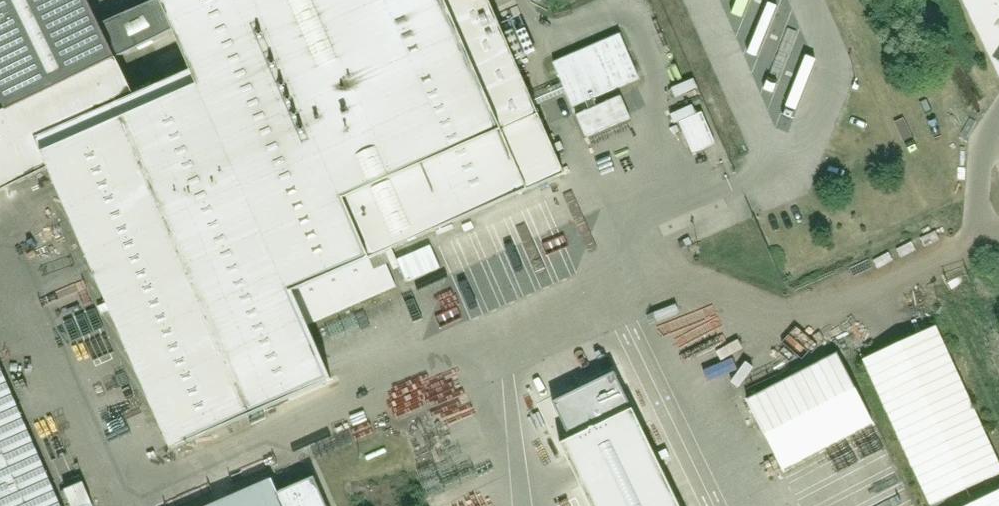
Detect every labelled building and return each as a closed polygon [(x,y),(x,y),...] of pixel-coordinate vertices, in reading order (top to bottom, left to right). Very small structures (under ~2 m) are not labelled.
[(49,166),(173,451),(336,380),(313,324),(399,287),(383,253),(568,173),(493,0),(155,0),(103,23),(92,0),(0,0),(0,190),(49,166)] [(998,83),(998,0),(958,0),(998,83)] [(757,54),(751,70),(762,74),(779,26),(768,22),(774,6),(760,1),(743,49),(757,54)] [(622,32),(550,60),(580,138),(631,119),(620,88),(641,80),(622,32)] [(687,152),(711,145),(703,118),(689,122),(685,109),(675,112),(687,152)] [(567,280),(549,237),(552,236),(538,205),(442,245),(474,319),(567,280)] [(443,270),(432,244),(397,259),(409,285),(443,270)] [(933,325),(858,360),(927,505),(932,505),(998,475),(998,466),(933,325)] [(873,425),(837,355),(750,399),(787,469),(873,425)] [(0,360),(0,505),(64,505),(0,360)] [(615,374),(556,403),(573,438),(561,444),(591,505),(679,505),(615,374)] [(315,476),(281,491),(274,476),(206,505),(328,505),(315,476)] [(970,505),(998,505),(998,492),(970,505)]
